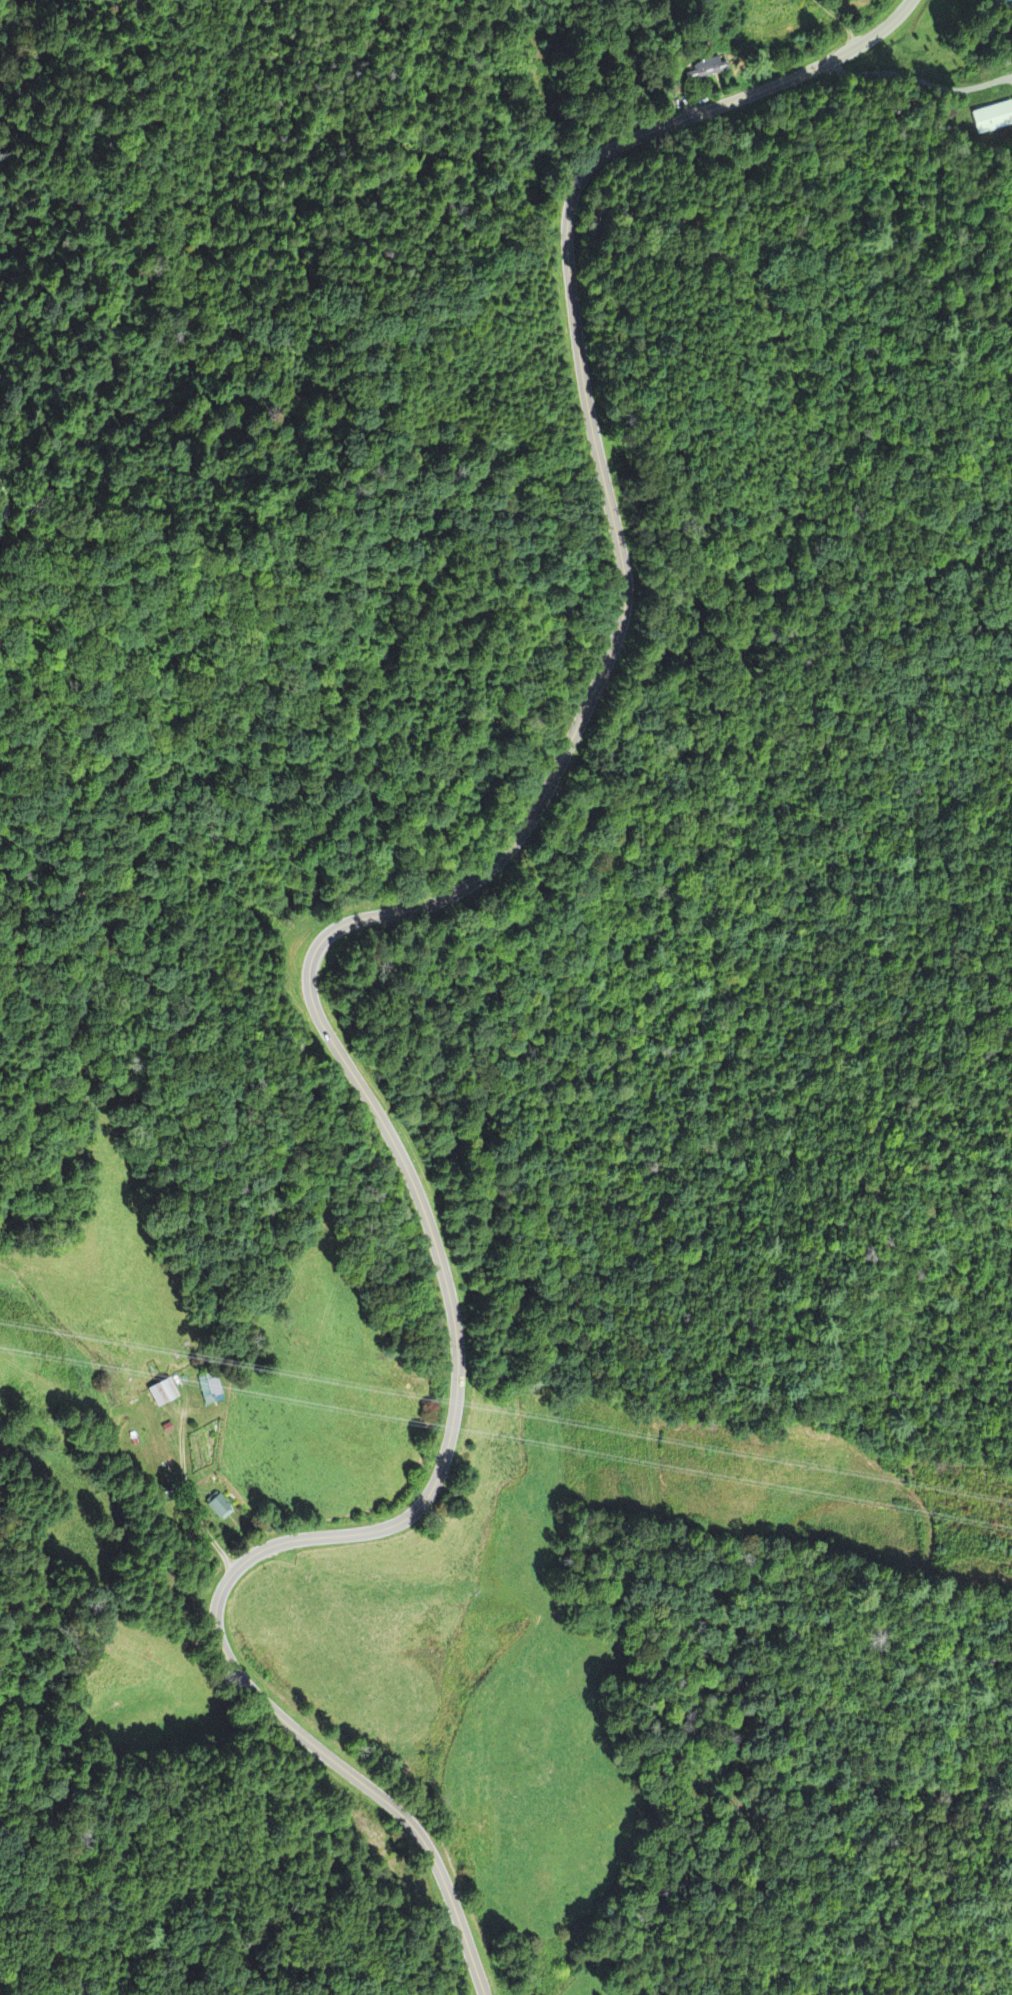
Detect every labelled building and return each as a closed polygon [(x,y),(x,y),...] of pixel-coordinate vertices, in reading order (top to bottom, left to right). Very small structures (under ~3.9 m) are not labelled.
[(1002,9),(1011,4),(1011,0),(998,0),(1002,9)] [(723,60),(695,66),(696,74),(685,76),(687,82),(727,73),(723,60)] [(975,137),(1011,129),(1011,105),(970,114),(975,137)] [(182,1402),(174,1383),(152,1392),(160,1411),(182,1402)] [(207,1505),(222,1523),(234,1513),(219,1495),(207,1505)]
